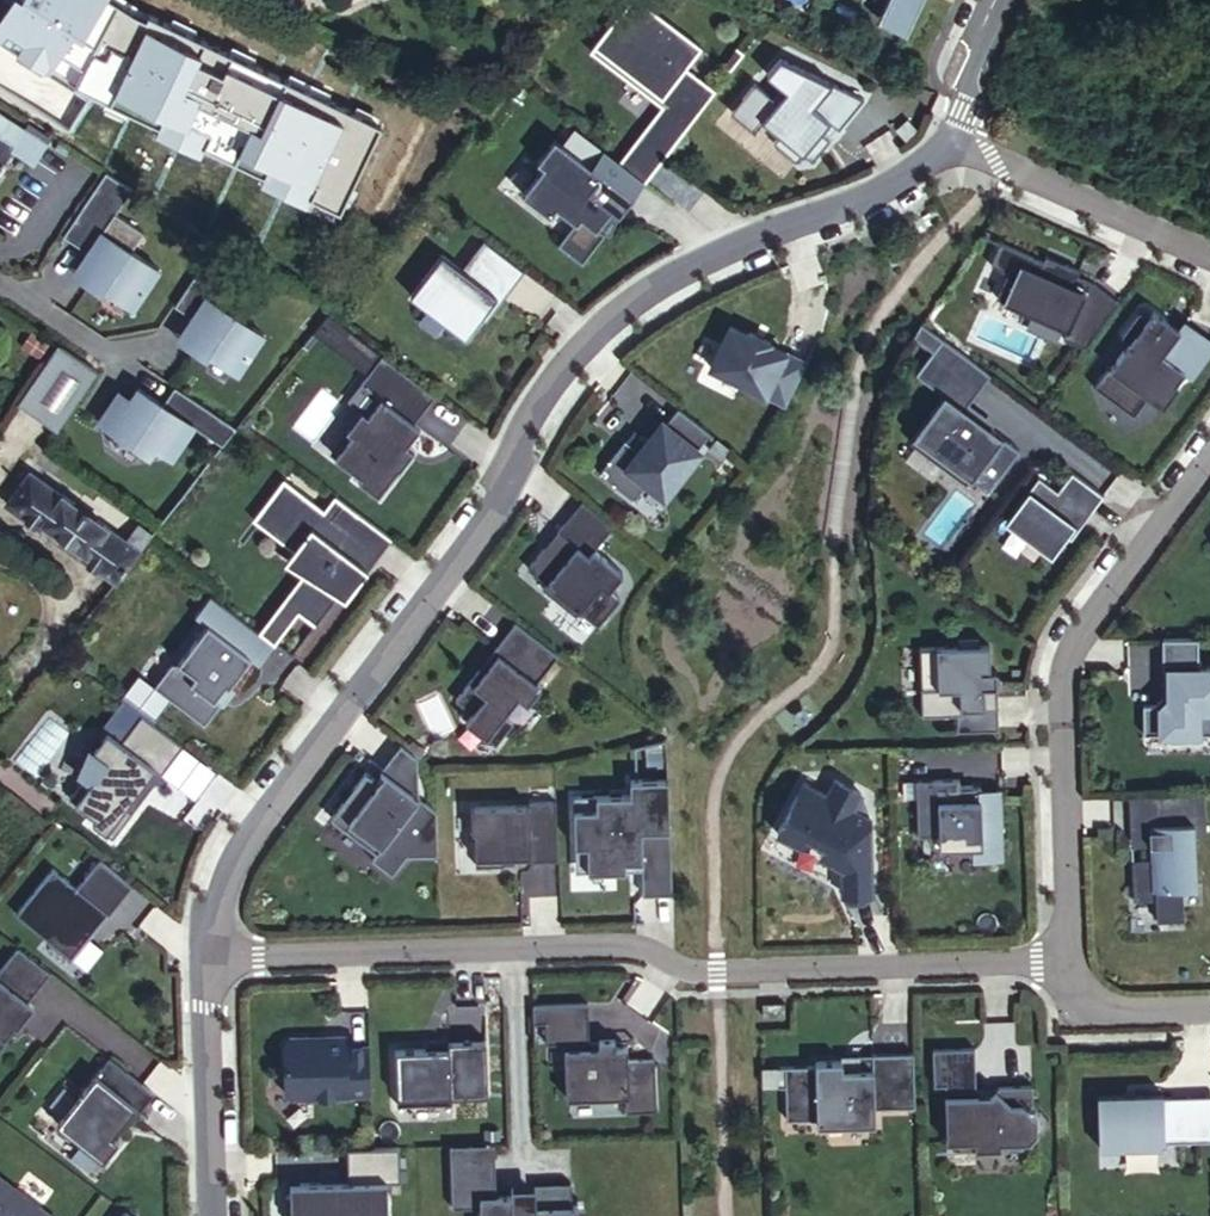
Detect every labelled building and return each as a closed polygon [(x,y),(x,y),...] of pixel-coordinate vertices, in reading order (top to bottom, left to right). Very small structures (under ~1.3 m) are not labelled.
[(664,109),(622,158),(648,178),(667,155),(717,89),(690,68),(705,48),(640,0),(636,0),(593,52),(664,109)] [(925,0),(891,0),(884,14),(912,28),(925,0)] [(292,65),(285,61),(265,49),(239,34),(208,89),(278,130),(304,86),(286,76),(292,65)] [(265,49),(285,61),(288,55),(268,44),(265,49)] [(860,106),(772,74),(760,91),(780,105),(775,113),(752,96),(730,126),(754,144),(761,134),(779,147),(773,155),(797,173),(803,165),(812,172),(829,149),(819,142),(827,131),(837,138),(860,106)] [(407,161),(421,138),(367,105),(353,129),(407,161)] [(46,142),(0,112),(0,159),(9,145),(33,160),(46,142)] [(622,158),(606,146),(594,163),(559,136),(541,159),(547,163),(526,191),(553,212),(560,204),(578,219),(561,241),(585,260),(608,230),(600,224),(614,206),(622,212),(648,178),(622,158)] [(106,166),(61,234),(87,250),(92,254),(94,265),(83,281),(100,293),(103,289),(132,307),(160,266),(131,247),(144,227),(114,209),(132,183),(106,166)] [(484,235),(466,260),(483,273),(501,248),(484,235)] [(1051,250),(1049,256),(1007,237),(996,260),(1014,268),(1003,293),(1034,307),(1036,302),(1075,319),(1068,333),(1090,343),(1123,299),(1100,279),(1082,271),(1084,265),(1070,259),(1051,250)] [(218,238),(175,306),(193,318),(199,321),(201,332),(190,349),(208,360),(210,356),(240,374),(267,332),(237,314),(250,294),(220,276),(237,250),(218,238)] [(466,260),(461,266),(503,298),(526,267),(501,248),(483,273),(466,260)] [(92,254),(87,250),(71,274),(83,281),(94,265),(92,254)] [(441,251),(407,296),(468,343),(503,298),(461,266),(441,251)] [(1130,342),(1111,365),(1123,375),(1108,394),(1136,414),(1150,395),(1164,406),(1181,384),(1178,381),(1186,371),(1193,377),(1209,353),(1209,339),(1186,321),(1177,332),(1165,323),(1168,319),(1155,309),(1151,315),(1140,308),(1120,335),(1130,342)] [(193,318),(178,342),(190,349),(201,332),(199,321),(193,318)] [(732,323),(712,364),(768,392),(788,350),(771,342),(772,339),(751,329),(750,331),(732,323)] [(916,371),(944,392),(957,376),(977,390),(989,373),(924,325),(914,338),(931,351),(916,371)] [(36,360),(47,345),(27,332),(17,348),(36,360)] [(98,372),(59,345),(18,405),(58,431),(98,372)] [(356,433),(338,454),(371,479),(369,482),(381,491),(400,465),(401,466),(411,454),(404,448),(409,440),(422,423),(416,419),(437,392),(385,352),(363,380),(384,395),(371,412),(365,407),(350,428),(356,433)] [(1111,365),(1095,384),(1108,394),(1123,375),(1111,365)] [(127,381),(112,403),(131,399),(138,388),(127,381)] [(224,445),(237,429),(175,387),(164,405),(138,388),(131,399),(112,403),(99,423),(109,429),(111,444),(117,448),(132,445),(150,457),(163,437),(180,449),(195,426),(224,445)] [(912,434),(988,490),(1019,448),(954,399),(944,392),(912,434)] [(699,446),(712,430),(680,405),(667,421),(665,419),(651,437),(643,431),(634,442),(627,436),(601,469),(636,496),(650,479),(666,492),(701,448),(699,446)] [(409,440),(404,448),(411,454),(417,446),(409,440)] [(1040,475),(1008,517),(1054,551),(1075,523),(1080,526),(1104,493),(1074,470),(1059,490),(1040,475)] [(116,581),(140,552),(127,542),(30,475),(7,506),(41,530),(44,525),(86,554),(83,558),(116,581)] [(360,567),(365,572),(393,534),(346,499),(335,513),(327,507),(287,476),(259,511),(320,558),(264,631),(277,640),(294,654),(336,597),(346,585),(360,567)] [(338,493),(327,507),(335,513),(346,499),(338,493)] [(584,497),(560,527),(547,544),(531,565),(550,580),(547,585),(582,612),(586,608),(604,622),(625,595),(614,586),(627,568),(598,545),(616,522),(584,497)] [(140,552),(151,537),(138,527),(127,542),(140,552)] [(360,567),(346,585),(352,589),(365,572),(360,567)] [(346,585),(336,597),(342,602),(352,589),(346,585)] [(180,661),(174,663),(158,682),(204,718),(220,698),(225,702),(238,686),(232,681),(253,655),(261,661),(277,640),(264,631),(214,593),(198,613),(210,622),(180,661)] [(562,653),(519,620),(497,649),(500,651),(485,670),(482,668),(459,698),(476,711),(470,720),(501,743),(518,721),(509,714),(523,695),(532,702),(545,684),(540,680),(562,653)] [(980,634),(959,635),(959,643),(920,644),(922,687),(939,687),(940,713),(958,712),(958,728),(999,727),(999,703),(993,704),(992,684),(998,684),(997,664),(991,663),(991,639),(981,639),(980,634)] [(1196,637),(1160,637),(1160,703),(1140,703),(1140,732),(1166,733),(1166,740),(1195,740),(1195,733),(1209,733),(1209,667),(1196,667),(1196,637)] [(85,770),(70,790),(96,812),(92,816),(113,832),(134,806),(127,801),(157,764),(163,769),(185,742),(144,711),(124,738),(116,733),(102,751),(91,742),(80,767),(85,770)] [(636,776),(631,777),(631,791),(573,793),(575,843),(587,843),(588,869),(626,868),(625,859),(642,858),(643,892),(673,891),(669,775),(669,751),(667,736),(637,743),(636,776)] [(401,740),(382,773),(376,781),(367,774),(332,820),(377,855),(372,862),(393,878),(408,858),(439,857),(438,807),(418,795),(418,753),(401,740)] [(917,780),(920,835),(942,834),(942,847),(974,846),(975,859),(1003,858),(1001,790),(982,790),(982,787),(961,788),(960,779),(917,780)] [(833,795),(807,780),(780,834),(802,846),(805,838),(828,848),(823,859),(845,871),(846,899),(876,899),(874,828),(855,818),(867,796),(840,781),(833,795)] [(1205,792),(1162,794),(1163,826),(1152,826),(1152,850),(1131,851),(1132,896),(1154,895),(1155,919),(1183,918),(1182,887),(1196,887),(1195,834),(1206,834),(1205,792)] [(1129,795),(1131,851),(1152,850),(1152,826),(1163,826),(1162,794),(1129,795)] [(477,828),(478,864),(506,864),(506,854),(532,854),(532,858),(559,858),(557,799),(532,800),(532,803),(473,804),(474,828),(477,828)] [(134,881),(102,856),(80,884),(56,865),(20,911),(73,954),(109,909),(111,911),(134,881)] [(52,969),(20,943),(0,968),(0,1047),(9,1035),(7,1033),(16,1021),(19,1024),(36,1002),(30,997),(52,969)] [(762,1001),(762,1015),(785,1014),(784,1000),(762,1001)] [(627,1107),(656,1105),(653,1057),(632,1058),(631,1039),(588,1042),(586,1002),(542,1005),(544,1040),(564,1039),(567,1093),(626,1090),(627,1107)] [(291,1037),(286,1042),(288,1093),(293,1098),(348,1096),(348,1094),(371,1094),(369,1045),(347,1046),(346,1035),(325,1036),(325,1040),(313,1040),(309,1036),(291,1037)] [(398,1046),(399,1100),(458,1099),(458,1093),(496,1092),(494,1037),(455,1038),(455,1044),(398,1046)] [(1038,1132),(1037,1108),(1034,1102),(1034,1085),(999,1086),(992,1093),(977,1094),(975,1047),(933,1048),(934,1085),(945,1085),(947,1141),(975,1140),(975,1148),(1002,1148),(1002,1142),(1030,1141),(1038,1132)] [(873,1067),(860,1067),(859,1052),(841,1052),(842,1059),(814,1060),(814,1064),(785,1064),(762,1065),(762,1085),(785,1084),(786,1117),(817,1117),(817,1124),(874,1122),(873,1081),(914,1080),(913,1050),(872,1052),(873,1067)] [(140,1105),(154,1088),(110,1054),(59,1121),(104,1155),(118,1136),(113,1131),(136,1103),(140,1105)] [(1099,1151),(1165,1149),(1164,1146),(1209,1145),(1209,1143),(1209,1093),(1163,1095),(1163,1091),(1097,1093),(1099,1151)] [(451,1142),(451,1150),(453,1203),(481,1202),(481,1215),(578,1215),(578,1204),(572,1204),(571,1182),(535,1183),(535,1191),(493,1192),(492,1149),(492,1140),(451,1142)] [(347,1145),(347,1177),(298,1178),(299,1190),(289,1191),(285,1191),(286,1215),(375,1215),(388,1215),(387,1178),(400,1177),(399,1143),(347,1145)] [(289,1179),(289,1191),(299,1190),(298,1178),(289,1179)] [(0,1179),(0,1215),(50,1215),(0,1179)] [(125,1207),(118,1215),(138,1215),(125,1207)]
